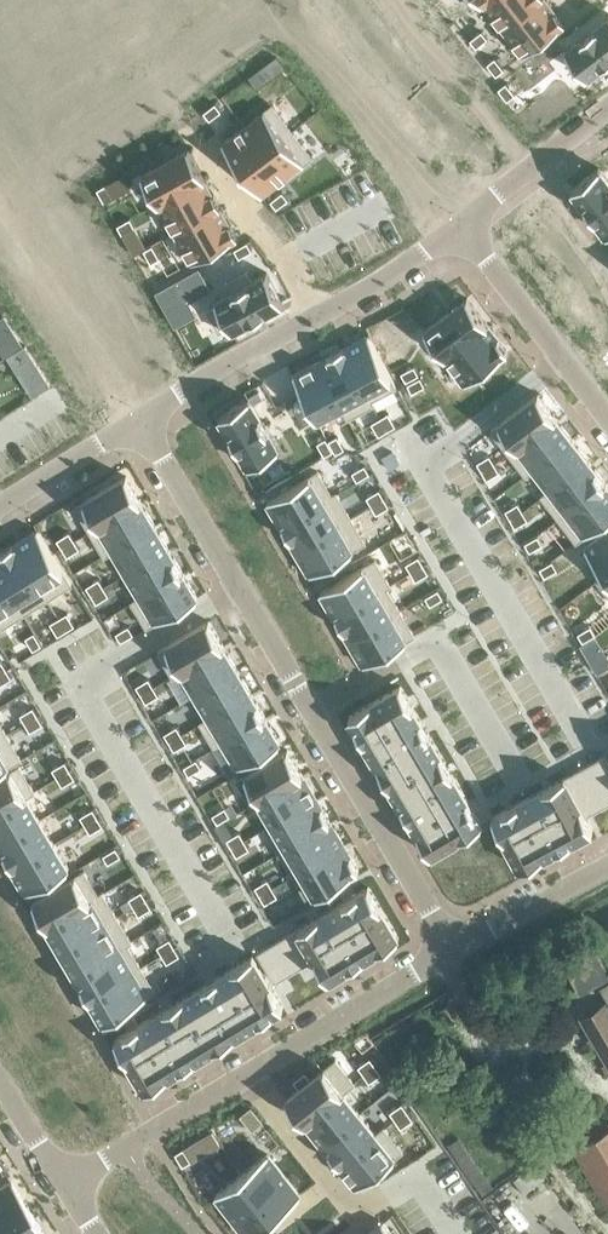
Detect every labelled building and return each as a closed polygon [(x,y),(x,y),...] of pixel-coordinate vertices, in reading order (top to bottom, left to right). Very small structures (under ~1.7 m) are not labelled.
[(474,6),(475,6),(482,0),(502,26),(535,0),(481,0),(474,6)] [(502,26),(523,53),(566,20),(550,0),(535,0),(502,26)] [(466,13),(458,19),(467,30),(475,24),(466,13)] [(566,48),(587,75),(607,58),(607,15),(566,48)] [(487,39),(479,45),(488,57),(495,51),(487,39)] [(506,81),(498,87),(507,99),(515,93),(506,81)] [(215,101),(204,110),(210,118),(221,109),(215,101)] [(272,102),(222,140),(242,167),(292,128),(272,102)] [(292,128),(242,167),(262,193),(313,155),(292,128)] [(189,145),(142,172),(158,202),(159,202),(206,176),(206,175),(189,145)] [(572,187),(607,233),(607,177),(599,166),(572,187)] [(206,176),(159,202),(175,230),(222,204),(206,176)] [(106,183),(97,188),(104,200),(113,195),(106,183)] [(283,190),(271,198),(277,206),(289,197),(283,190)] [(222,204),(175,230),(192,260),(238,234),(222,204)] [(131,216),(118,223),(122,232),(135,225),(131,216)] [(247,240),(235,247),(239,255),(252,248),(247,240)] [(153,243),(144,248),(151,261),(160,256),(153,243)] [(199,266),(156,290),(168,311),(188,300),(210,287),(199,266)] [(218,302),(209,307),(220,328),(229,323),(232,328),(283,300),(267,270),(252,278),(247,268),(226,280),(231,289),(216,297),(218,302)] [(468,296),(425,328),(445,356),(446,355),(488,323),(489,323),(468,296)] [(488,323),(446,355),(466,382),(508,350),(488,323)] [(349,344),(344,347),(373,403),(374,403),(372,398),(396,385),(369,333),(352,342),(349,344)] [(323,357),(319,360),(349,416),(373,403),(344,347),(327,355),(323,357)] [(295,372),(293,373),(302,390),(316,416),(341,404),(348,417),(349,416),(319,360),(314,362),(311,364),(295,372)] [(414,364),(401,371),(406,380),(419,373),(414,364)] [(50,384),(42,370),(25,380),(34,394),(50,384)] [(420,375),(408,382),(412,391),(425,384),(420,375)] [(538,392),(492,428),(509,451),(556,415),(538,392)] [(249,396),(220,414),(249,464),(279,447),(249,396)] [(388,411),(380,416),(388,429),(396,424),(388,411)] [(556,415),(509,451),(526,472),(573,437),(556,416),(557,416),(556,415)] [(380,416),(372,421),(379,434),(388,429),(380,416)] [(337,434),(329,439),(336,452),(345,447),(337,434)] [(573,437),(526,472),(526,473),(534,467),(550,488),(542,493),(542,494),(589,459),(573,437)] [(326,438),(313,445),(318,454),(331,446),(326,438)] [(390,448),(381,454),(386,463),(395,458),(390,448)] [(490,453),(477,461),(482,469),(495,461),(490,453)] [(589,459),(542,494),(559,516),(606,481),(589,459)] [(495,461),(482,469),(487,477),(500,470),(495,461)] [(365,463),(352,470),(357,479),(370,472),(365,463)] [(318,470),(268,499),(268,501),(277,516),(280,520),(282,524),(337,492),(336,491),(332,493),(318,470)] [(126,474),(76,505),(90,529),(141,499),(126,474)] [(559,516),(577,539),(607,515),(607,483),(606,481),(559,516)] [(379,488),(367,495),(372,504),(384,496),(379,488)] [(337,492),(282,524),(291,540),(294,544),(296,548),(351,516),(337,492)] [(384,496),(372,504),(377,512),(389,505),(384,496)] [(141,499),(90,529),(91,530),(104,553),(155,523),(141,500),(142,500),(141,499)] [(518,501),(506,509),(510,517),(523,510),(518,501)] [(523,510),(510,517),(515,525),(528,518),(523,510)] [(351,516),(296,548),(299,552),(301,556),(310,571),(311,573),(366,541),(351,516)] [(155,523),(104,553),(105,554),(113,549),(127,572),(169,547),(155,523)] [(38,528),(13,544),(47,598),(72,582),(64,570),(53,552),(38,528)] [(585,546),(605,571),(597,577),(598,578),(607,570),(607,528),(585,546)] [(69,530),(57,538),(62,546),(74,539),(69,530)] [(538,534),(525,542),(530,550),(543,542),(538,534)] [(74,539),(62,546),(67,554),(80,547),(74,539)] [(0,552),(0,574),(24,612),(47,598),(13,544),(0,552)] [(169,547),(127,572),(140,595),(132,600),(132,601),(183,571),(169,547)] [(419,554),(406,562),(411,570),(424,563),(419,554)] [(376,558),(321,590),(330,606),(333,610),(335,614),(390,582),(376,558)] [(552,559),(540,567),(545,575),(557,568),(552,559)] [(424,563),(411,570),(416,579),(429,571),(424,563)] [(598,578),(607,591),(607,570),(598,578)] [(183,571),(132,601),(133,601),(147,625),(155,620),(198,595),(183,571)] [(24,612),(0,574),(0,627),(24,612)] [(99,577),(86,585),(92,593),(104,585),(99,577)] [(390,582),(335,614),(345,630),(347,634),(349,639),(400,609),(387,586),(391,583),(390,582)] [(104,585),(92,593),(97,601),(109,594),(104,585)] [(438,588),(425,595),(430,603),(443,596),(438,588)] [(400,609),(349,639),(352,643),(354,647),(363,662),(364,663),(389,648),(415,634),(400,609)] [(67,611),(59,616),(66,629),(75,624),(67,611)] [(59,616),(50,621),(58,634),(66,629),(59,616)] [(209,619),(158,649),(173,675),(182,670),(224,645),(209,619)] [(129,624),(116,631),(121,640),(134,632),(129,624)] [(591,624),(578,632),(583,640),(595,633),(591,624)] [(34,630),(26,635),(33,648),(42,643),(34,630)] [(224,645),(182,670),(195,693),(237,668),(224,645)] [(595,661),(600,670),(607,665),(607,654),(595,661)] [(0,672),(0,683),(12,676),(7,668),(0,672)] [(237,668),(195,693),(209,716),(251,691),(237,668)] [(149,676),(136,684),(141,692),(154,685),(149,676)] [(372,701),(349,714),(378,762),(378,763),(391,785),(418,830),(431,853),(460,836),(482,823),(453,774),(454,774),(441,752),(440,752),(414,707),(401,684),(372,701)] [(154,685),(141,692),(146,701),(159,693),(154,685)] [(209,716),(200,720),(216,746),(224,741),(266,716),(252,692),(251,691),(209,716)] [(33,705),(20,713),(25,721),(38,714),(33,705)] [(38,714),(25,721),(30,730),(43,722),(38,714)] [(266,716),(224,741),(238,765),(280,740),(266,716)] [(177,724),(164,732),(169,740),(182,733),(177,724)] [(0,736),(0,770),(21,757),(7,732),(0,736)] [(182,733),(169,740),(174,748),(187,741),(182,733)] [(288,747),(237,777),(252,803),(261,798),(303,773),(288,747)] [(565,776),(585,814),(607,802),(607,758),(606,754),(565,776)] [(197,757),(184,765),(189,773),(202,766),(197,757)] [(65,760),(52,767),(57,775),(70,768),(65,760)] [(0,776),(0,811),(27,795),(35,790),(20,764),(0,776)] [(70,768),(57,775),(62,784),(75,776),(70,768)] [(303,773),(261,798),(273,820),(316,795),(303,773)] [(542,788),(493,815),(505,838),(521,867),(544,855),(544,854),(593,828),(585,814),(565,776),(542,788)] [(0,811),(0,841),(40,818),(27,795),(0,811)] [(273,820),(265,825),(266,826),(280,850),(330,820),(316,795),(273,820)] [(225,805),(212,813),(217,821),(230,814),(225,805)] [(93,807),(80,814),(85,823),(98,815),(93,807)] [(98,815),(85,823),(90,831),(103,824),(98,815)] [(0,841),(0,846),(12,866),(54,841),(40,818),(0,841)] [(330,820),(280,850),(294,874),(344,844),(330,820)] [(240,830),(227,837),(232,846),(245,839),(240,830)] [(245,839),(232,846),(237,854),(250,847),(245,839)] [(54,841),(12,866),(27,891),(69,866),(54,841)] [(344,844),(294,874),(308,898),(359,869),(344,844)] [(116,846),(103,853),(108,862),(121,854),(116,846)] [(84,869),(33,899),(49,925),(104,892),(103,890),(98,893),(84,869)] [(268,877),(255,885),(260,893),(273,886),(268,877)] [(320,913),(298,927),(315,955),(315,956),(328,978),(377,949),(399,936),(382,907),(369,885),(320,914),(320,913)] [(273,886),(260,893),(265,902),(278,894),(273,886)] [(142,889),(129,897),(134,905),(147,897),(142,889)] [(104,892),(49,925),(62,947),(117,915),(104,892)] [(147,897),(134,905),(139,913),(152,906),(147,897)] [(117,915),(62,947),(76,970),(131,938),(117,915)] [(298,927),(258,951),(275,979),(315,956),(315,955),(298,927)] [(170,937),(157,944),(162,952),(175,945),(170,937)] [(131,938),(76,970),(91,995),(141,965),(128,942),(132,940),(131,938)] [(207,943),(198,948),(203,957),(213,952),(207,943)] [(175,945),(162,952),(167,961),(180,953),(175,945)] [(567,964),(582,990),(607,975),(593,949),(567,964)] [(137,1023),(115,1037),(132,1065),(145,1088),(193,1059),(194,1059),(216,1046),(216,1045),(261,1018),(261,1019),(283,1005),(266,977),(266,976),(253,954),(205,983),(182,996),(183,997),(137,1024),(137,1023)] [(141,965),(91,995),(105,1020),(156,990),(141,965)] [(576,1001),(607,1059),(607,982),(576,1001)] [(364,1073),(376,1064),(370,1056),(358,1064),(364,1073)] [(336,1058),(286,1098),(304,1120),(343,1089),(343,1090),(355,1081),(336,1058)] [(382,1072),(376,1064),(364,1073),(369,1080),(382,1072)] [(343,1089),(304,1120),(305,1121),(322,1142),(360,1111),(343,1090),(343,1089)] [(396,1118),(408,1110),(402,1102),(390,1110),(396,1118)] [(408,1110),(396,1118),(401,1126),(413,1118),(408,1110)] [(360,1111),(322,1142),(339,1163),(377,1132),(360,1111)] [(245,1126),(254,1123),(244,1112),(245,1126)] [(377,1132),(339,1163),(357,1186),(366,1178),(403,1149),(384,1125),(377,1132)] [(575,1148),(607,1205),(607,1128),(575,1148)] [(494,1186),(459,1137),(448,1145),(483,1194),(494,1186)] [(184,1147),(176,1152),(183,1164),(191,1159),(184,1147)] [(268,1152),(241,1173),(274,1215),(301,1194),(268,1152)] [(241,1173),(215,1193),(247,1233),(250,1233),(274,1215),(241,1173)] [(0,1186),(0,1225),(28,1208),(11,1180),(0,1186)] [(0,1225),(0,1233),(45,1233),(28,1208),(0,1225)] [(383,1220),(366,1233),(394,1233),(383,1220)]
